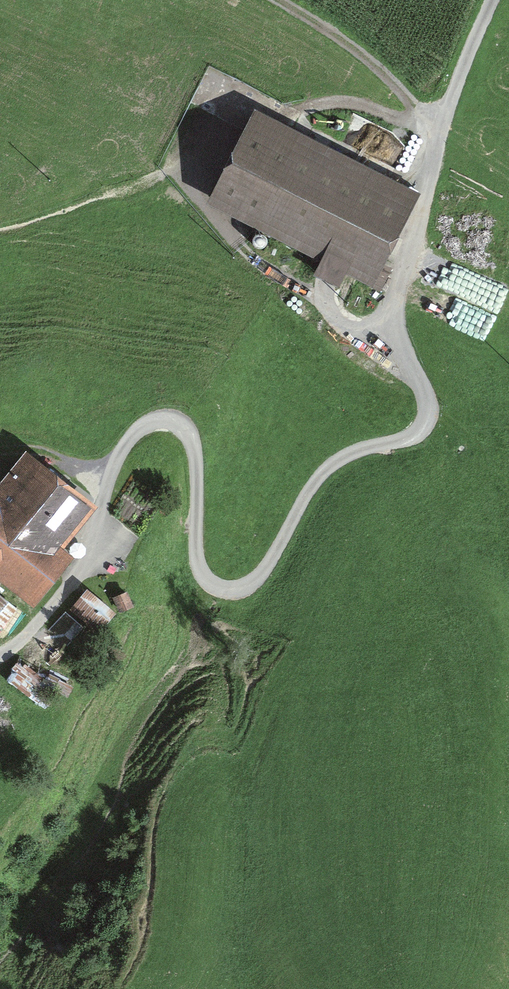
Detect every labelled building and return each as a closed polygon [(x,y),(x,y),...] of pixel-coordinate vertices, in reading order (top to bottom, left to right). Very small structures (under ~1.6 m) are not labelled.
[(347,276),(380,293),(393,270),(382,265),(419,194),(255,110),(207,203),(320,262),(313,275),(340,289),(347,276)] [(95,508),(25,452),(0,483),(0,577),(35,605),(73,559),(62,550),(95,508)] [(100,634),(116,614),(86,590),(70,609),(100,634)] [(16,608),(0,595),(0,628),(16,608)]
